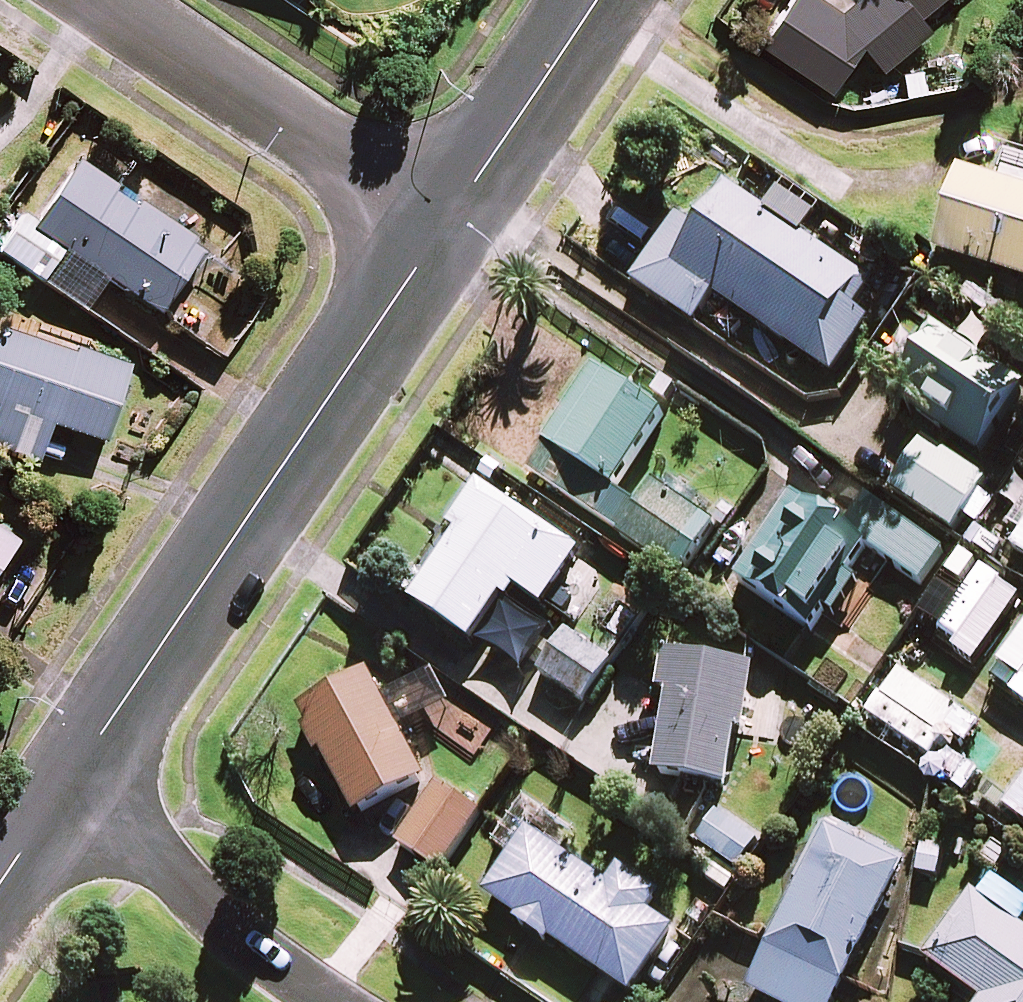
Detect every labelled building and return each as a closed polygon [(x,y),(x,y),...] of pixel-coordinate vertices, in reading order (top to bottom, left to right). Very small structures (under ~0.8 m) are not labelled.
[(882,69),(929,31),(917,17),(938,0),(858,0),(843,12),(827,0),(790,0),(760,43),(828,90),(861,47),(882,69)] [(73,165),(30,232),(15,223),(0,247),(0,256),(85,310),(104,279),(160,315),(203,247),(73,165)] [(965,180),(940,262),(1022,288),(1022,198),(965,180)] [(686,224),(641,289),(706,333),(724,306),(840,384),(896,301),(739,195),(709,239),(686,224)] [(1020,382),(926,326),(906,360),(942,381),(917,423),(974,458),(1020,382)] [(0,330),(0,450),(36,462),(47,425),(101,442),(124,369),(0,330)] [(672,478),(664,490),(656,485),(638,510),(614,493),(662,420),(595,376),(529,476),(680,575),(712,529),(720,535),(736,511),(714,496),(708,503),(672,478)] [(948,530),(958,516),(975,528),(997,493),(971,475),(907,433),(875,481),(948,530)] [(420,614),(481,653),(511,608),(517,612),(526,598),(553,615),(554,614),(589,560),(486,492),(457,536),(467,543),(424,608),(420,614)] [(922,540),(866,501),(841,537),(792,503),(737,582),(823,642),(867,578),(850,566),(863,546),(900,572),(922,540)] [(1000,541),(1022,555),(1022,504),(1000,541)] [(16,539),(0,528),(0,563),(16,539)] [(979,571),(938,632),(952,641),(948,647),(974,664),(1018,597),(979,571)] [(998,665),(1020,681),(1010,694),(1022,704),(1022,631),(998,665)] [(577,641),(576,640),(548,683),(592,712),(620,669),(577,641)] [(677,701),(665,782),(690,786),(734,792),(743,737),(752,738),(761,674),(673,661),(668,699),(677,701)] [(958,715),(898,674),(868,717),(928,758),(958,715)] [(300,713),(305,722),(298,726),(319,763),(326,760),(358,819),(426,782),(367,676),(300,713)] [(1022,775),(999,804),(1022,823),(1022,775)] [(734,792),(690,786),(684,825),(762,836),(768,797),(734,792)] [(479,822),(438,792),(399,845),(440,875),(479,822)] [(494,850),(510,860),(483,902),(632,995),(672,932),(649,917),(660,899),(615,871),(605,887),(561,860),(577,834),(525,801),(494,850)] [(823,833),(747,992),(768,1001),(834,1001),(898,868),(823,833)] [(972,893),(924,961),(981,1001),(980,1001),(1022,1001),(1022,934),(1016,928),(1022,918),(1022,901),(994,881),(979,899),(972,893)]
